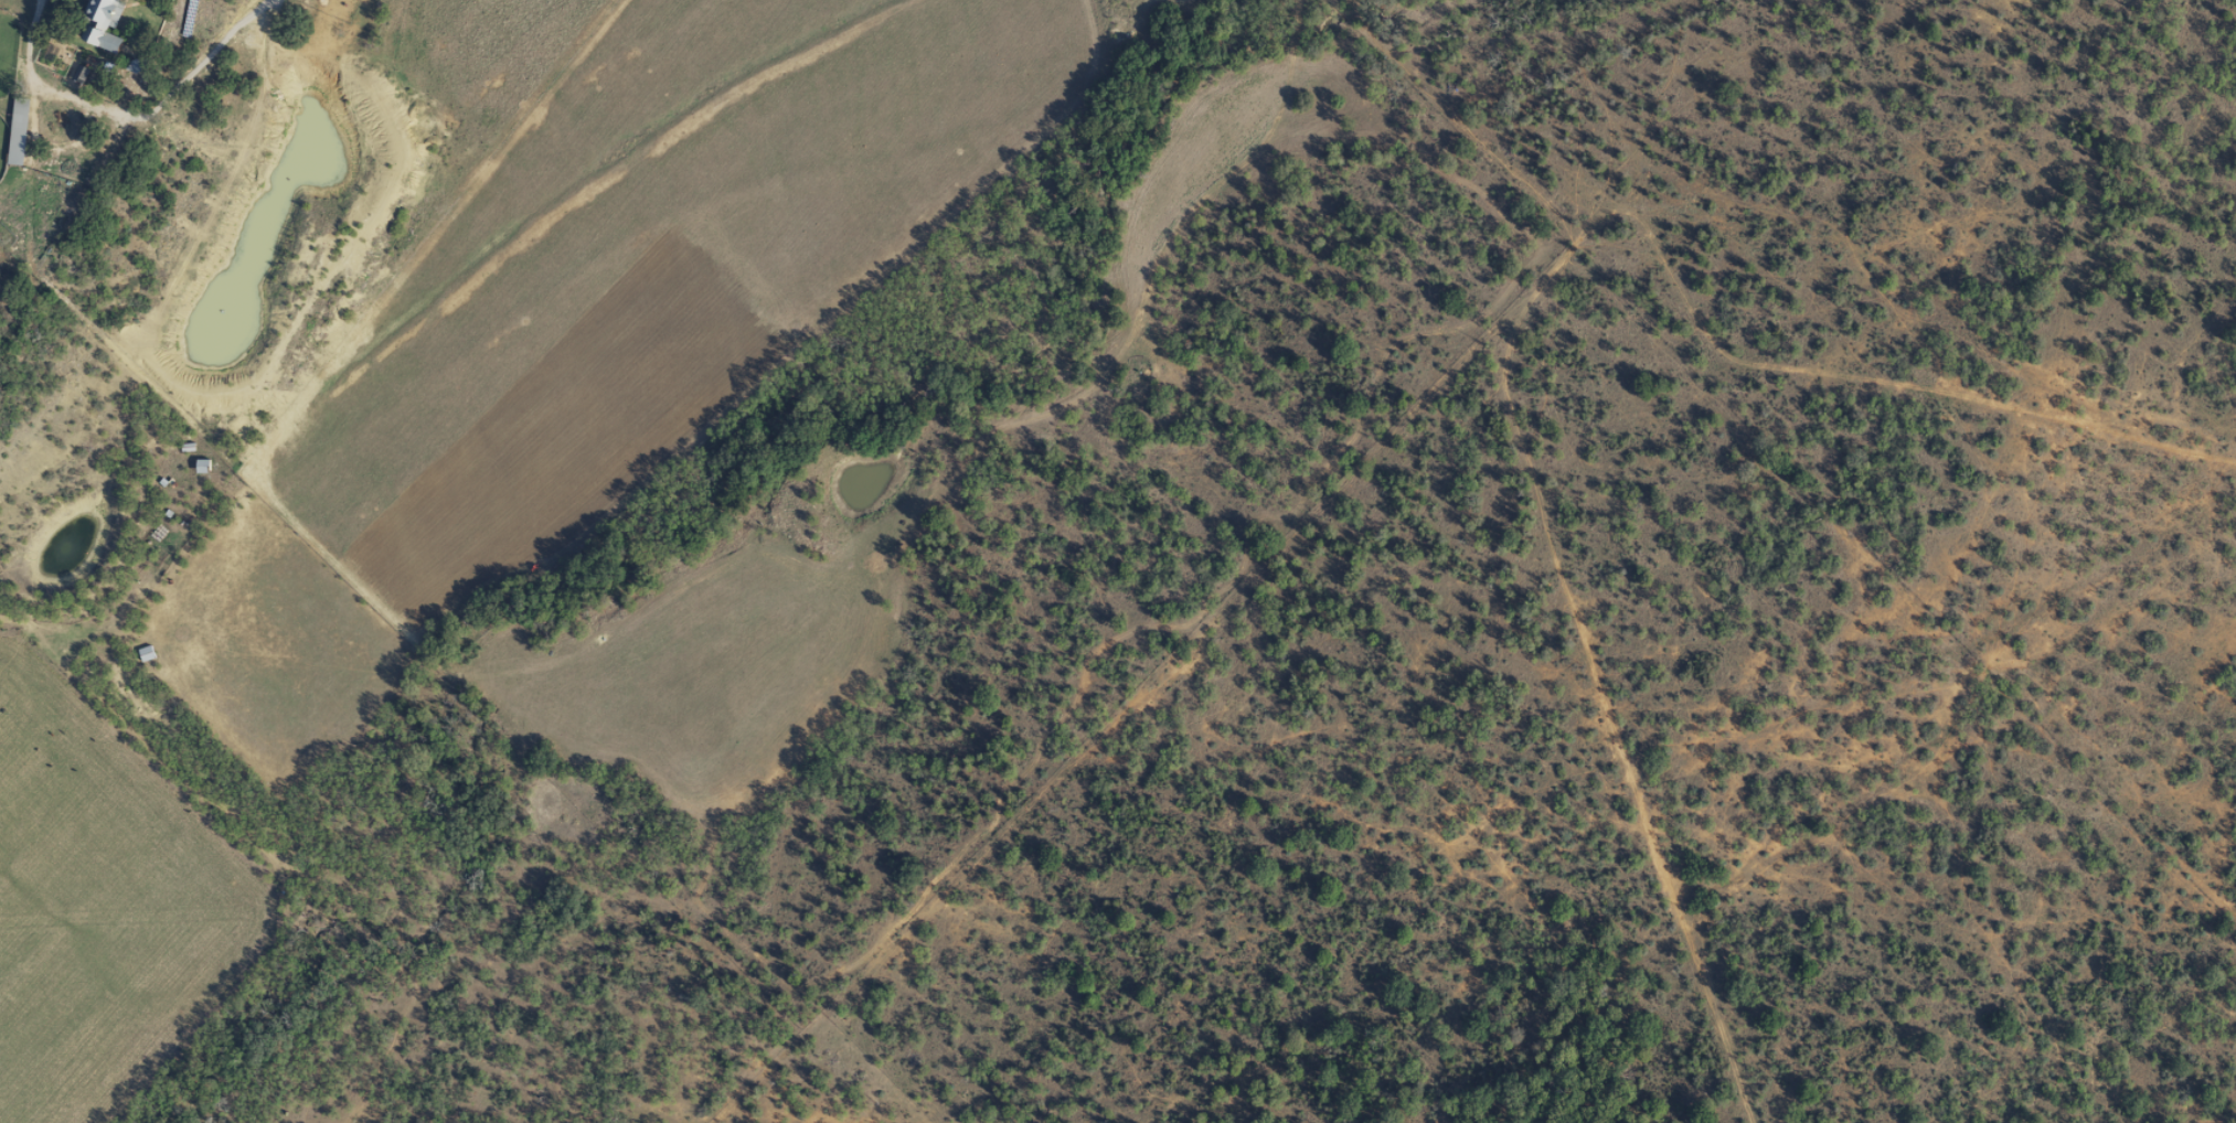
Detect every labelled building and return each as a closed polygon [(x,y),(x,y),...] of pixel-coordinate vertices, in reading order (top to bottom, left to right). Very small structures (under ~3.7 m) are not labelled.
[(118,37),(109,34),(120,0),(87,0),(73,40),(112,53),(118,37)] [(9,97),(3,164),(19,166),(26,99),(9,97)] [(151,657),(148,645),(134,649),(138,662),(151,657)]
